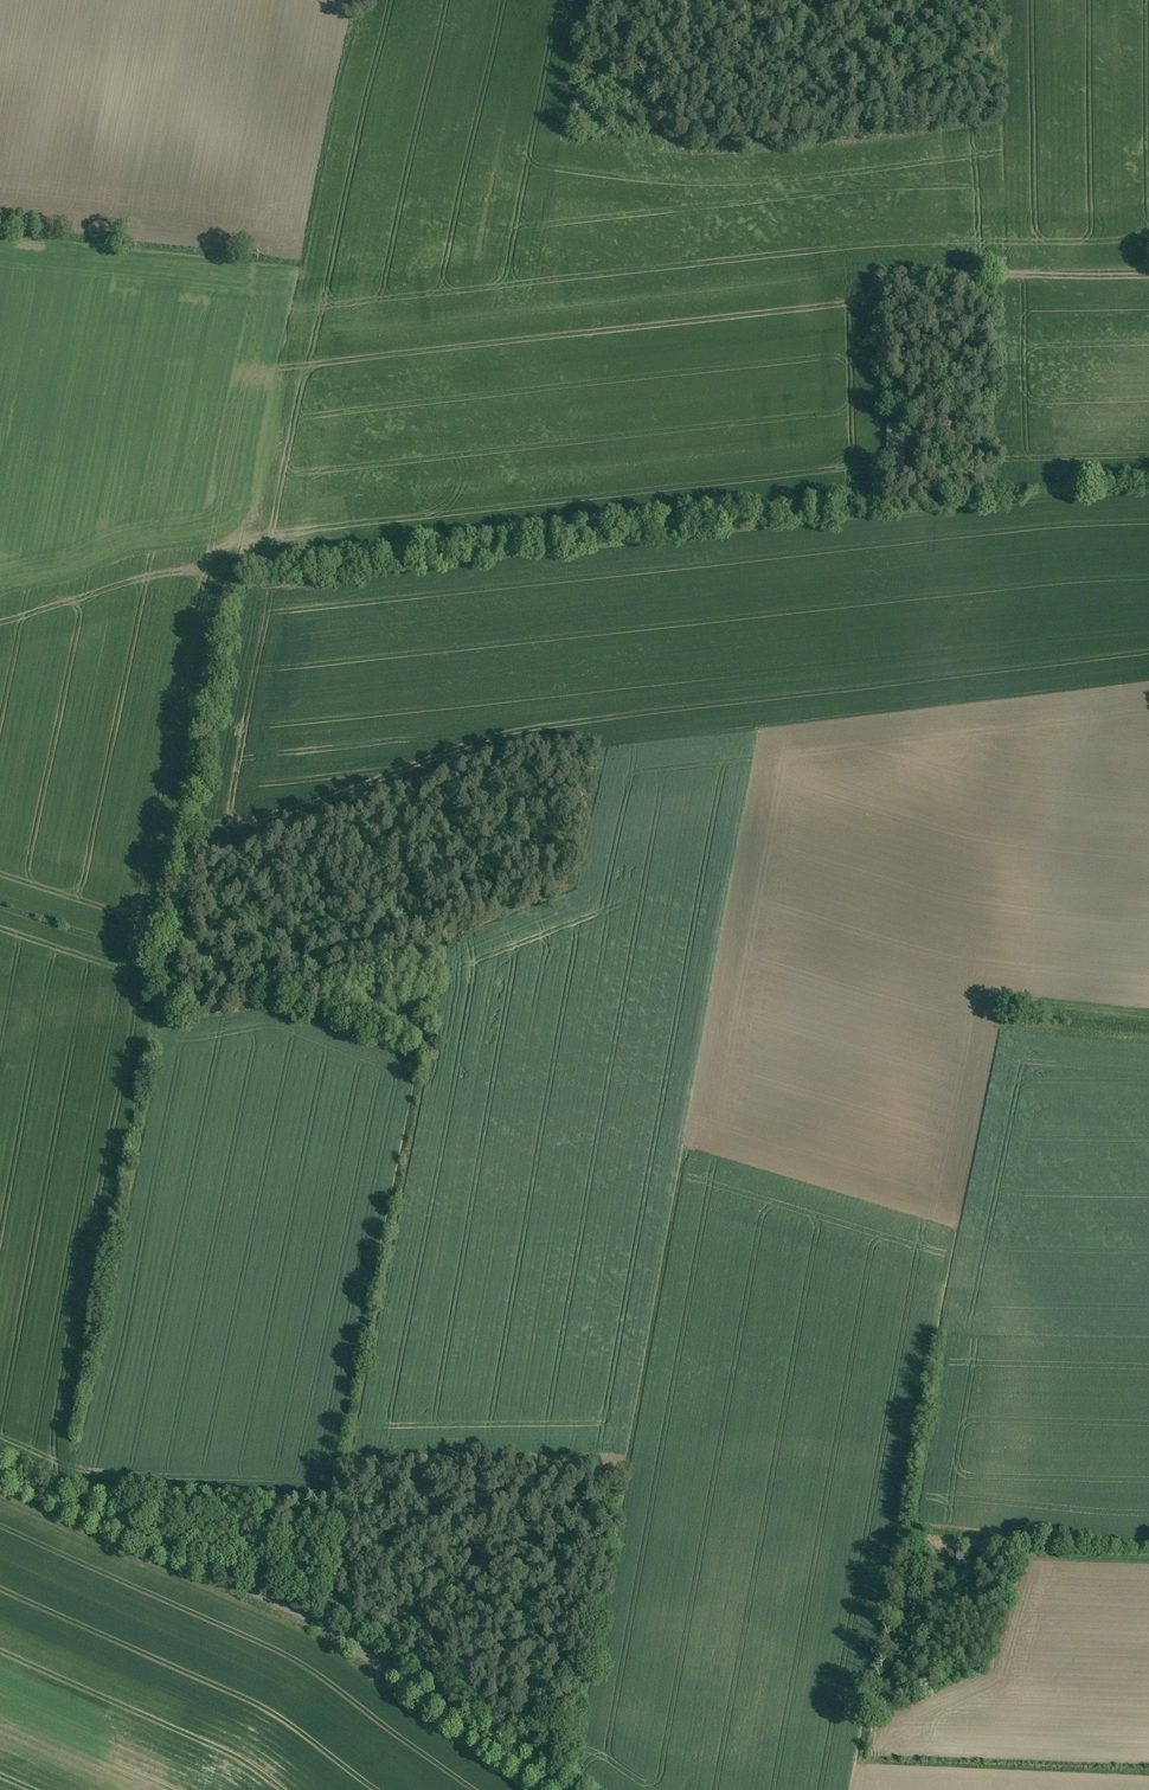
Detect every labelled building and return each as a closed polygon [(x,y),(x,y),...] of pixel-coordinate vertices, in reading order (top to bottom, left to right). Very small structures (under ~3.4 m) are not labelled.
[(959,1551),(959,1565),(971,1565),(971,1551),(959,1551)]
